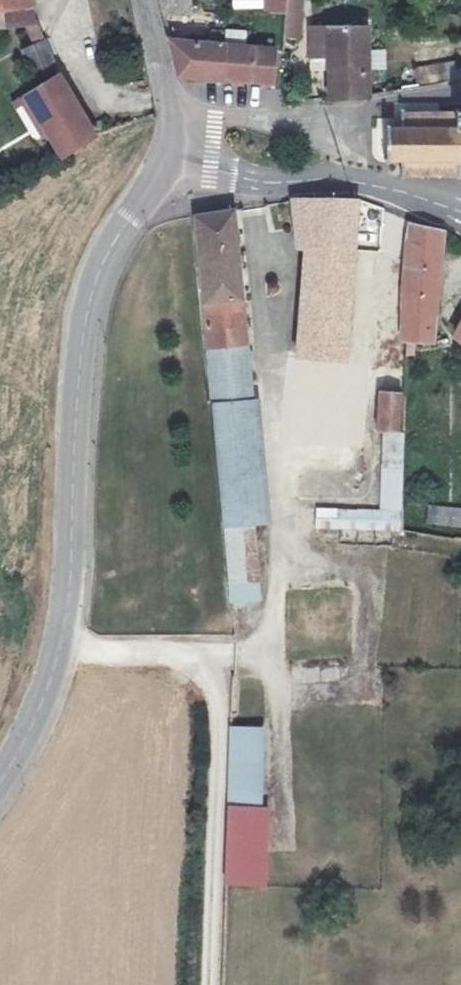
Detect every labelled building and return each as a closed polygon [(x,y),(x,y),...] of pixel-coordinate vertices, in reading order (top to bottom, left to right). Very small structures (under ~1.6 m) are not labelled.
[(30,8),(29,0),(0,0),(0,12),(30,8)] [(163,16),(193,13),(191,0),(159,0),(163,16)] [(287,0),(264,0),(262,10),(286,12),(287,0)] [(286,12),(284,38),(296,38),(303,0),(287,0),(286,12)] [(0,12),(0,28),(32,24),(30,8),(0,12)] [(313,51),(328,50),(328,100),(346,99),(366,96),(368,26),(313,27),(313,51)] [(178,76),(220,80),(223,45),(225,30),(210,29),(210,45),(169,42),(173,55),(178,76)] [(223,45),(220,80),(271,85),(275,49),(223,45)] [(460,77),(460,63),(444,64),(445,78),(460,77)] [(61,156),(92,137),(94,137),(59,76),(25,97),(30,104),(61,156)] [(456,112),(399,113),(399,127),(385,127),(385,132),(381,132),(379,136),(379,152),(381,156),(385,156),(385,161),(399,161),(400,176),(455,176),(456,178),(460,178),(460,109),(455,109),(456,112)] [(344,362),(355,201),(309,201),(292,201),(297,249),(307,249),(299,359),(344,362)] [(195,217),(205,327),(246,324),(234,211),(195,217)] [(443,234),(412,227),(411,226),(407,244),(403,300),(405,323),(405,343),(409,343),(433,342),(443,234)] [(246,324),(205,327),(224,531),(256,528),(268,526),(246,324)] [(402,392),(383,390),(381,433),(386,434),(384,474),(406,475),(407,434),(401,433),(402,392)] [(406,475),(384,474),(381,513),(405,513),(406,475)] [(441,504),(439,521),(460,525),(460,508),(441,504)] [(405,530),(405,513),(381,513),(321,511),(321,529),(405,530)] [(256,528),(224,531),(231,606),(263,602),(256,528)] [(262,728),(230,728),(229,804),(260,805),(262,728)] [(270,808),(228,807),(226,886),(268,887),(270,808)]
